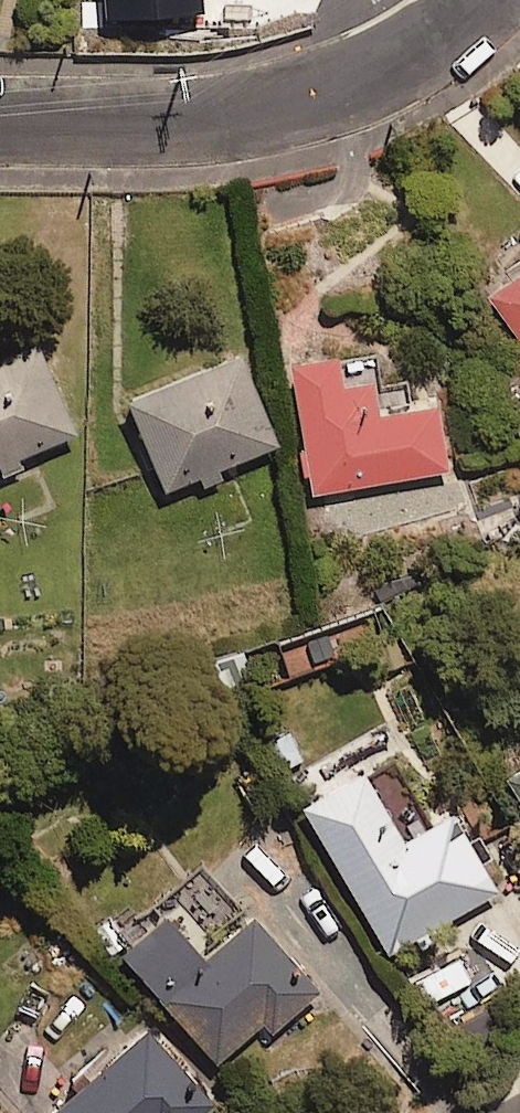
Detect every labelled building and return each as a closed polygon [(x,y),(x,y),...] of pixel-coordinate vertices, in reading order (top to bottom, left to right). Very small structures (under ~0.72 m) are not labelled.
[(486,289),(519,336),(519,265),(486,289)] [(16,450),(77,423),(38,334),(0,351),(0,473),(21,463),(16,450)] [(227,475),(223,464),(280,441),(242,345),(127,390),(165,487),(200,473),(205,484),(227,475)] [(345,375),(340,347),(291,356),(315,490),(449,466),(437,398),(382,408),(375,369),(345,375)] [(500,886),(454,807),(429,822),(385,749),(301,799),(392,951),(500,886)] [(272,1027),(319,988),(253,909),(203,950),(169,908),(124,945),(217,1058),(265,1018),(272,1027)] [(215,1100),(145,1021),(46,1110),(50,1112),(201,1112),(215,1100)]
